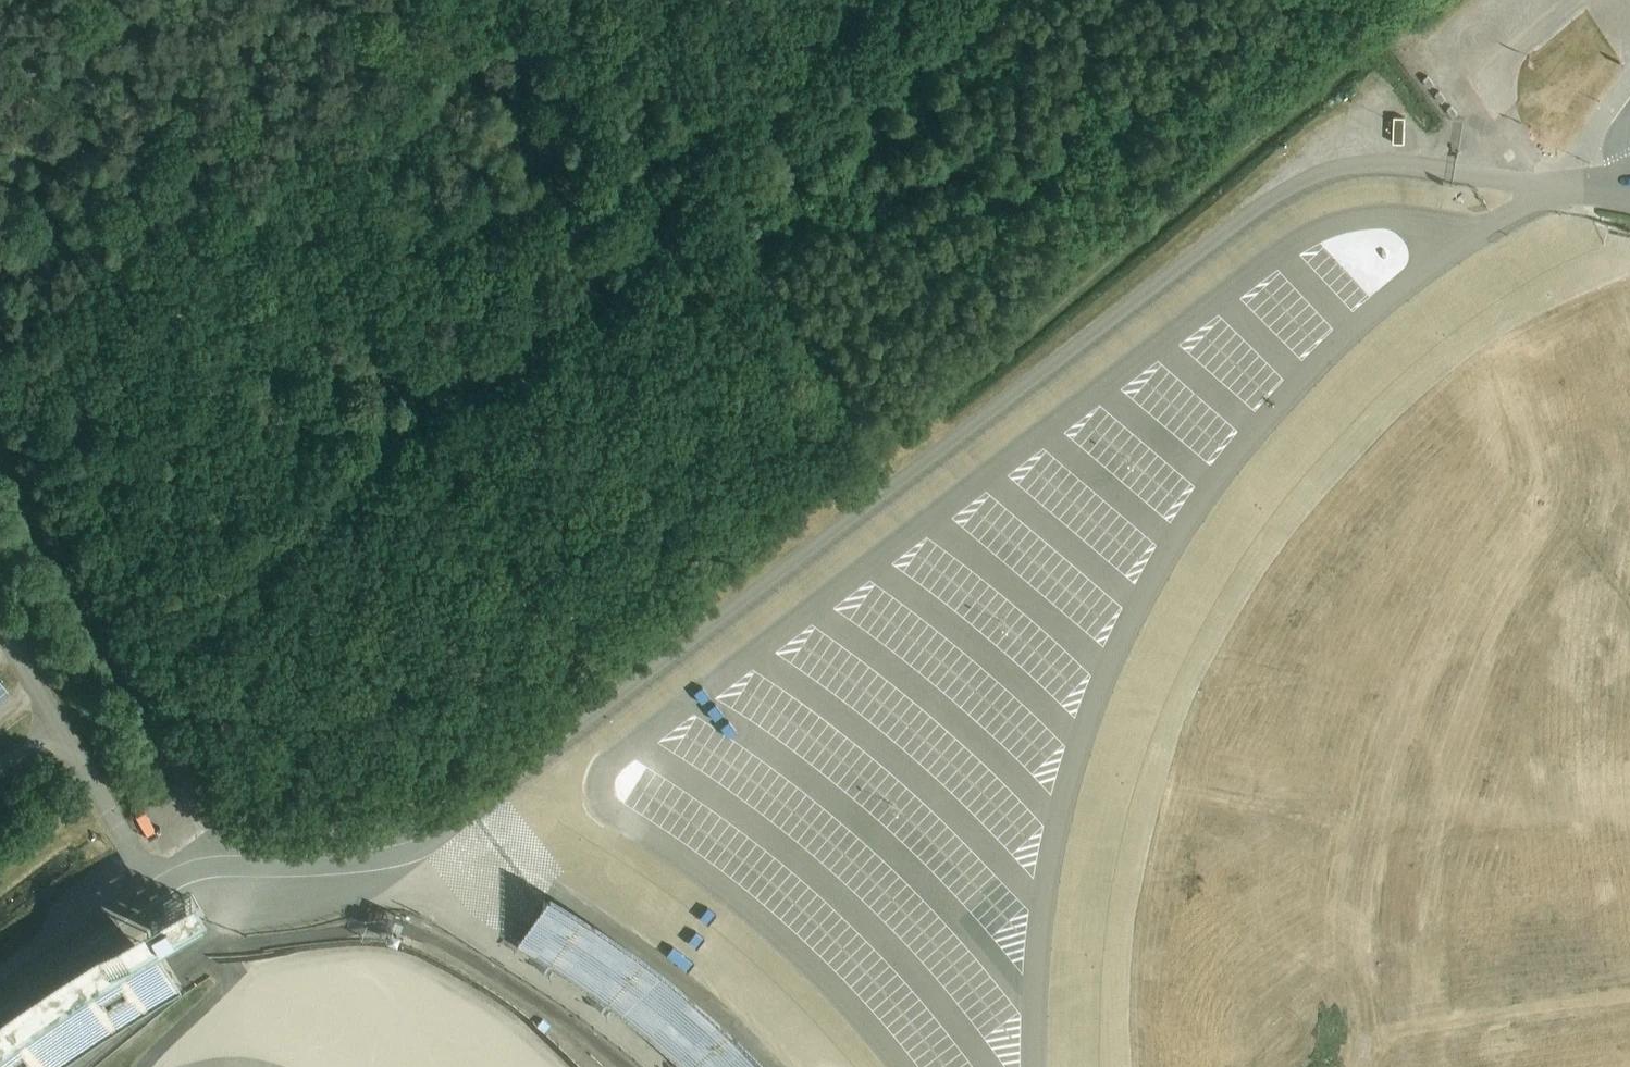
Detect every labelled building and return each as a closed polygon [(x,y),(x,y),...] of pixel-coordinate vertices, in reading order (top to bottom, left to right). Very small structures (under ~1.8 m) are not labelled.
[(0,681),(0,708),(13,698),(0,681)] [(518,948),(544,964),(602,1006),(678,1066),(766,1066),(752,1051),(652,962),(542,890),(518,948)] [(176,992),(151,956),(46,1021),(0,1057),(0,1066),(65,1066),(176,992)] [(1331,1063),(1336,1066),(1356,1066),(1338,1053),(1331,1063)]
